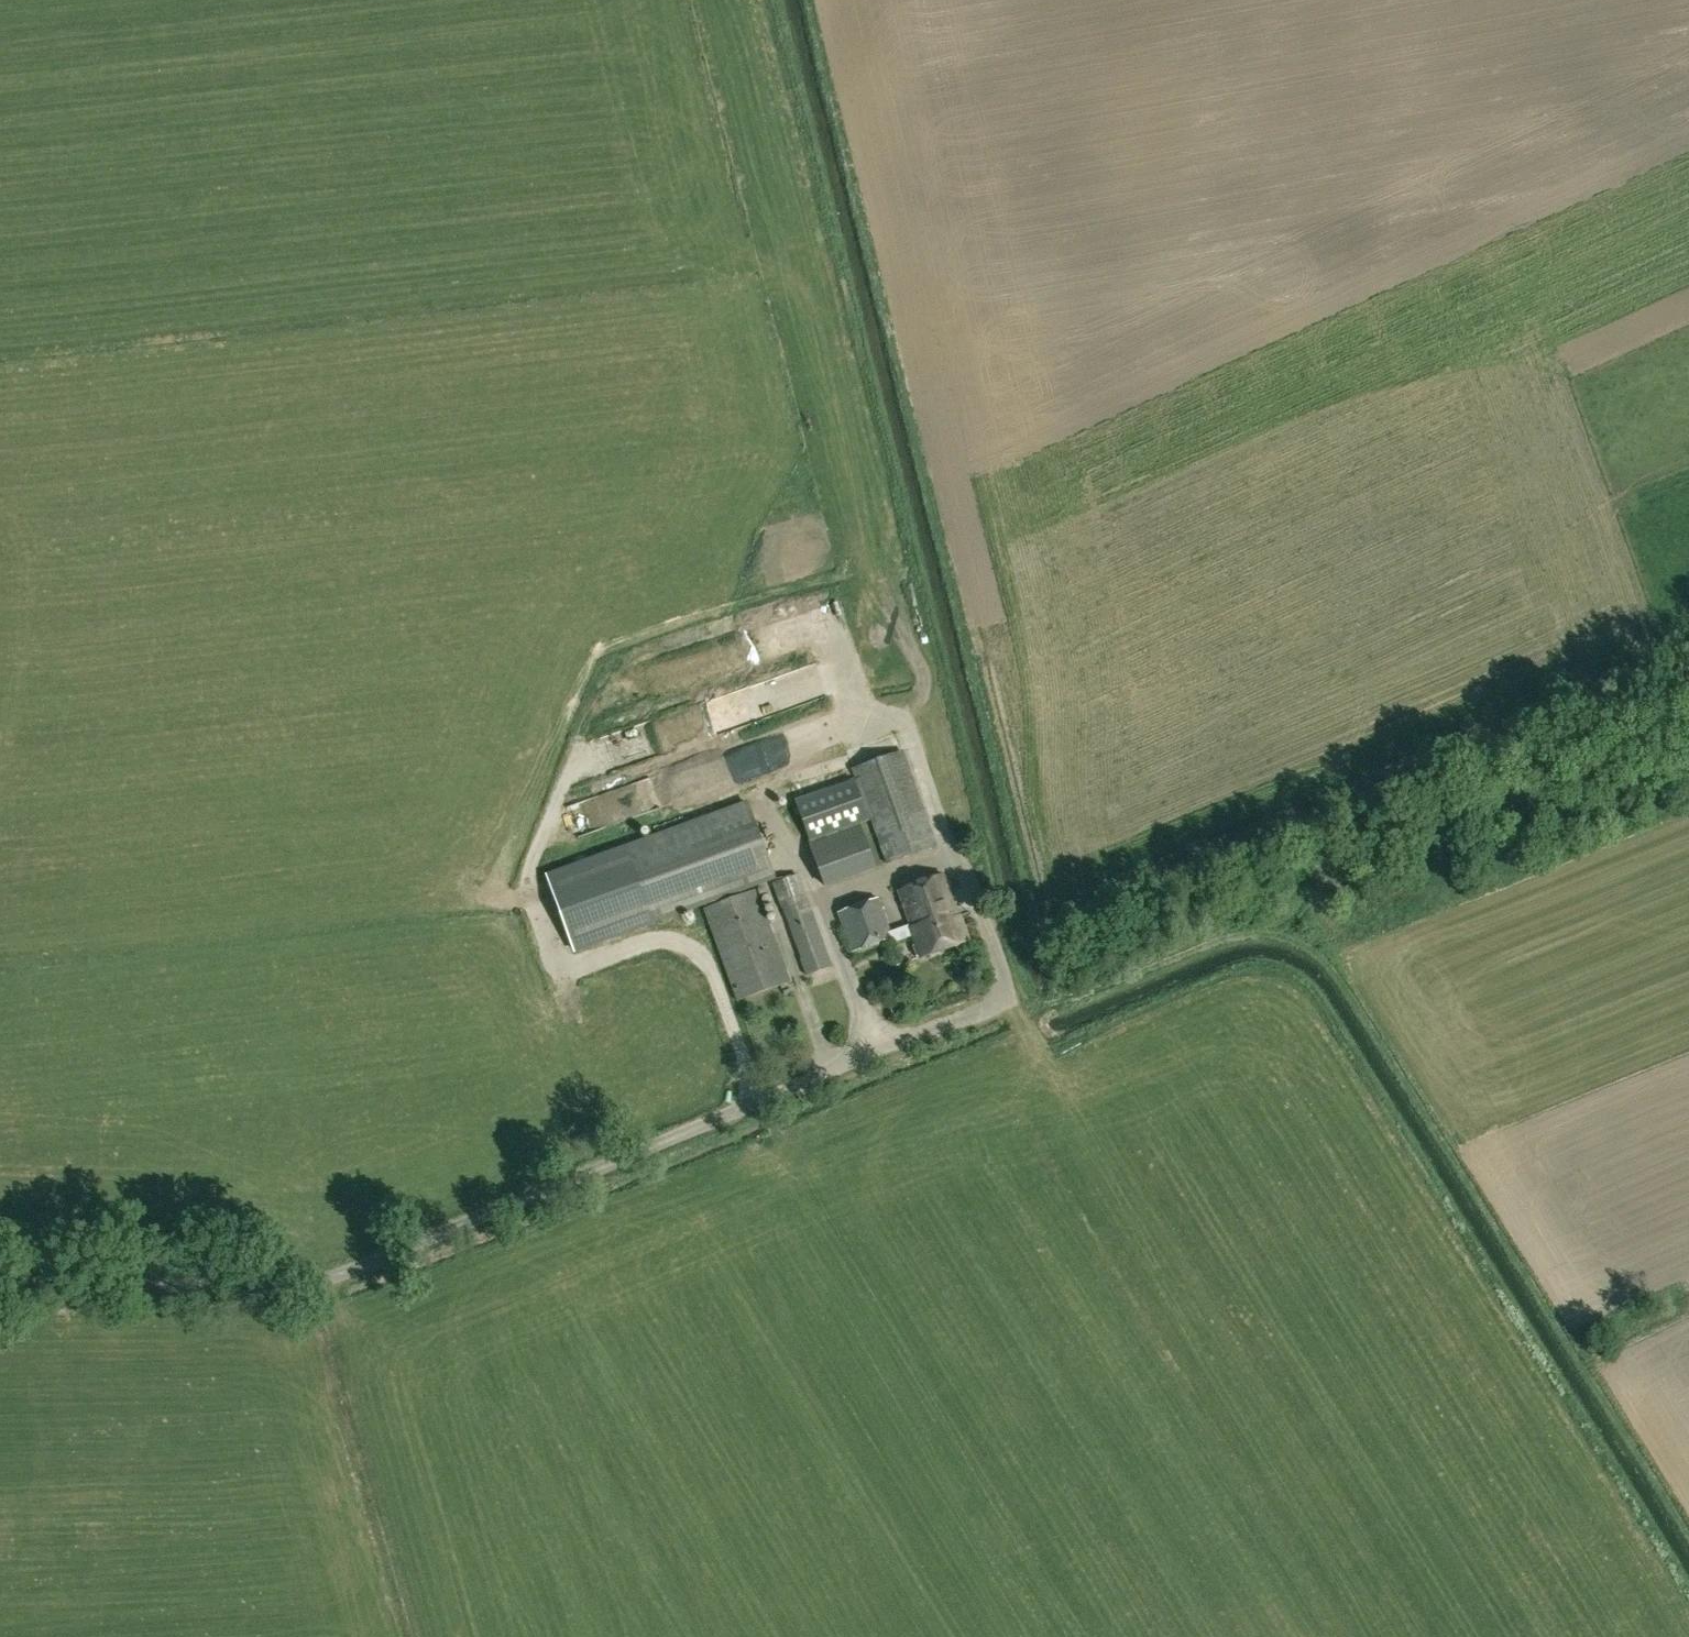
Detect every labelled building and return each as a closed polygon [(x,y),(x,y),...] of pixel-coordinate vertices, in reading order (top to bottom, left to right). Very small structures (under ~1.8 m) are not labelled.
[(716,736),(744,720),(732,698),(704,714),(716,736)] [(901,753),(854,770),(857,780),(872,821),(888,863),(935,846),(901,753)] [(860,825),(872,821),(857,780),(795,802),(810,843),(860,825)] [(774,877),(747,804),(545,878),(572,951),(774,877)] [(876,868),(860,825),(810,843),(808,844),(825,888),(876,868)] [(797,874),(773,883),(807,976),(831,967),(797,874)] [(915,943),(912,946),(916,957),(921,958),(921,959),(969,942),(960,917),(959,917),(944,876),(899,892),(911,925),(890,933),(878,898),(839,913),(853,953),(892,939),(893,942),(913,935),(915,943)] [(757,891),(704,910),(738,1001),(791,982),(757,891)] [(895,1016),(917,1008),(912,997),(890,1005),(895,1016)]
